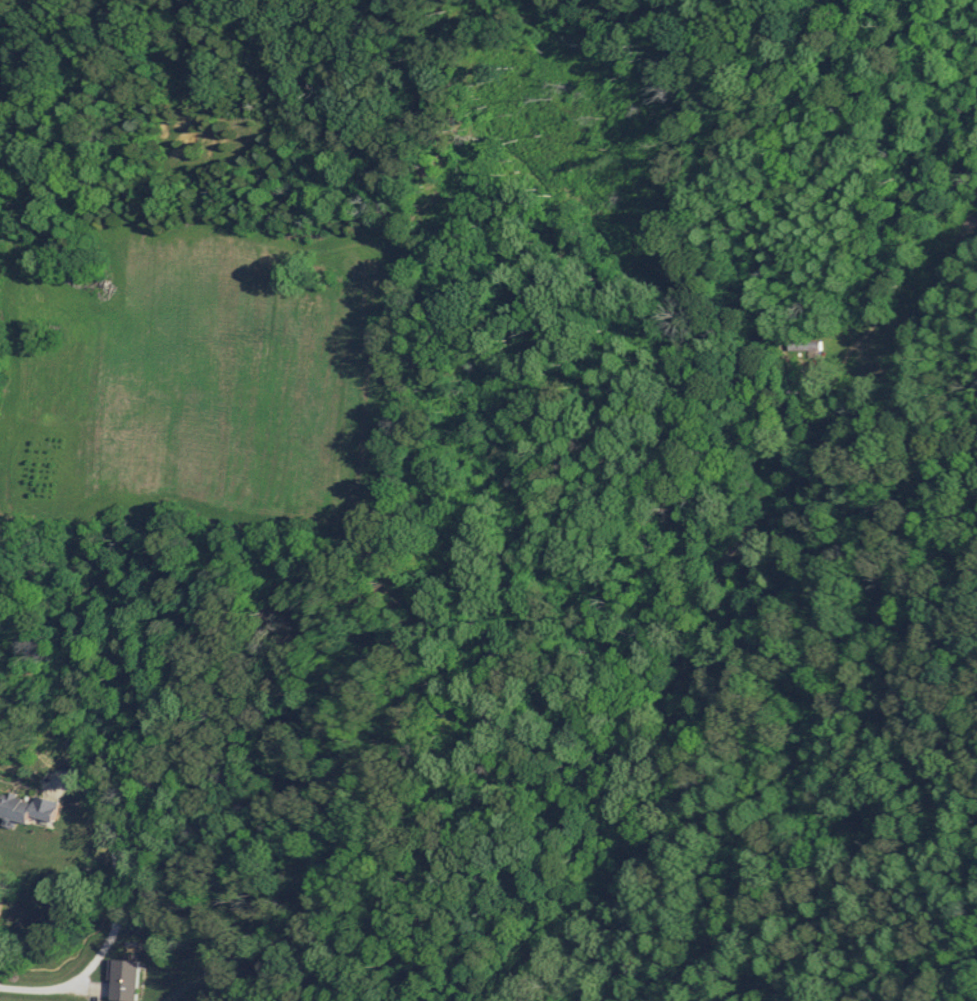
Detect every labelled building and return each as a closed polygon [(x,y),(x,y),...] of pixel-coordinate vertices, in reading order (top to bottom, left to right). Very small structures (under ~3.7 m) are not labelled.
[(820,350),(820,341),(797,341),(797,350),(820,350)] [(28,796),(26,802),(0,794),(0,819),(17,824),(20,815),(45,822),(51,802),(28,796)] [(137,961),(105,960),(104,1000),(137,1000),(137,961)]
